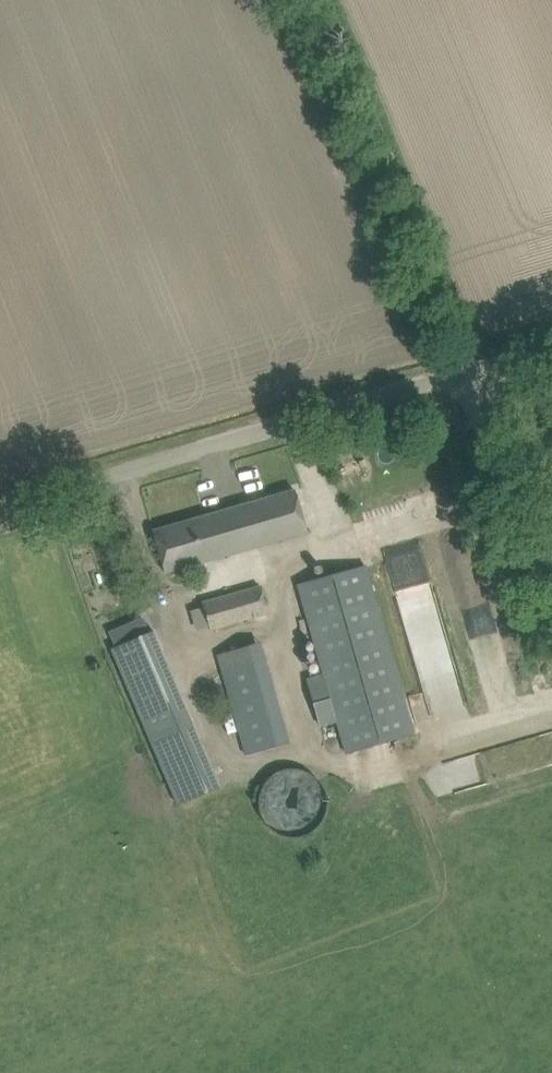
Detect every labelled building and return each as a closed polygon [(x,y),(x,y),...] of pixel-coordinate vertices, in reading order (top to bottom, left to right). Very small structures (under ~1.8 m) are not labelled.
[(154,531),(160,552),(166,573),(308,532),(296,490),(154,531)] [(321,726),(338,721),(347,753),(414,734),(366,566),(299,584),(324,672),(307,677),(321,726)] [(203,602),(211,629),(269,613),(261,586),(203,602)] [(143,618),(109,632),(115,646),(146,633),(149,632),(143,618)] [(220,787),(154,630),(112,648),(178,804),(220,787)] [(247,754),(259,751),(264,770),(295,762),(266,660),(223,672),(247,754)] [(449,787),(496,781),(492,753),(445,759),(449,787)] [(288,836),(297,836),(305,834),(313,830),(319,824),(324,817),(326,809),(327,801),(325,792),(322,785),(317,778),(310,773),(302,770),(293,768),(285,769),(277,772),(270,777),(265,784),(261,792),(259,800),(260,808),(262,816),(267,824),(273,830),(280,834),(288,836)]
